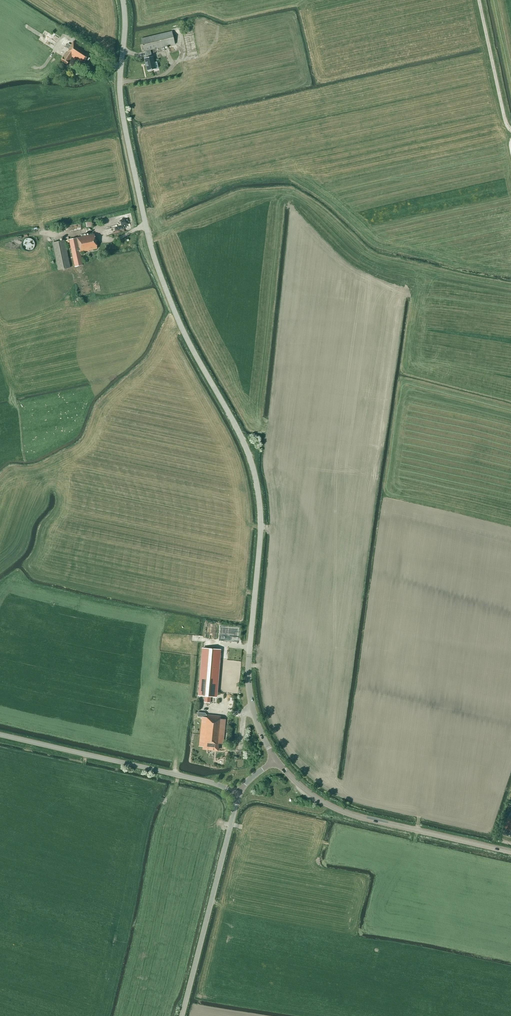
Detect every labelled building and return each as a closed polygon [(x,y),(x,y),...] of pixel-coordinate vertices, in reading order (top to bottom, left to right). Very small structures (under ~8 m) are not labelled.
[(155,69),(153,56),(151,57),(150,50),(175,45),(172,32),(141,38),(144,51),(145,51),(146,58),(144,58),(145,63),(146,66),(147,71),(148,71),(151,71),(151,70),(155,69)] [(72,57),(85,65),(93,54),(73,41),(71,45),(68,43),(65,47),(68,49),(69,49),(67,53),(66,52),(60,62),(66,66),(72,57)] [(179,64),(182,76),(188,74),(185,63),(179,64)] [(69,239),(75,267),(82,265),(80,252),(97,248),(94,234),(77,238),(77,237),(69,239)] [(52,242),(58,270),(70,268),(64,240),(52,242)] [(92,286),(93,286),(94,292),(101,291),(99,283),(93,284),(93,285),(92,285),(92,286)] [(205,695),(204,701),(210,701),(211,695),(216,696),(220,648),(203,647),(199,694),(205,695)] [(207,717),(205,717),(205,715),(205,712),(198,712),(197,716),(202,717),(202,719),(199,746),(204,747),(203,749),(208,749),(213,750),(217,750),(218,744),(223,744),(225,719),(220,719),(221,717),(207,715),(207,717)]
